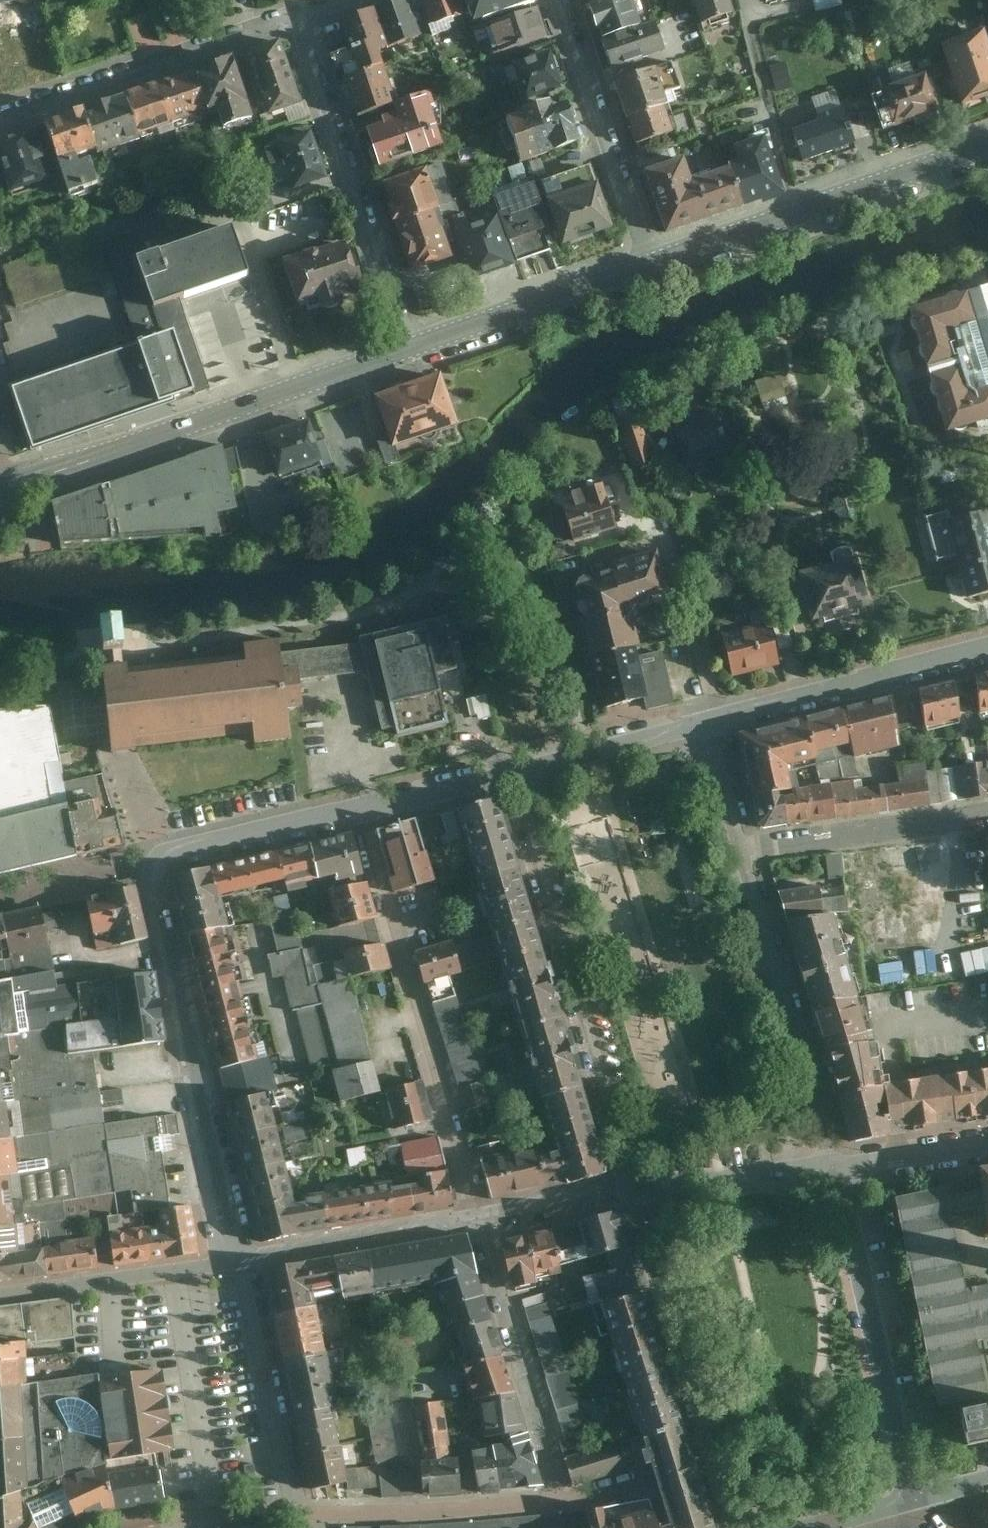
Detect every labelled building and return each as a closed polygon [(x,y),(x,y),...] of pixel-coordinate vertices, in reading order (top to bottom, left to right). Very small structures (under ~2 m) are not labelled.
[(373,9),(387,48),(421,36),(408,0),(400,0),(373,9)] [(431,24),(428,25),(433,37),(449,31),(446,21),(463,16),(458,0),(422,0),(431,24)] [(472,17),(480,15),(482,21),(535,3),(534,0),(466,0),(472,17)] [(591,1),(594,9),(591,10),(597,27),(600,26),(604,37),(639,25),(631,0),(593,0),(591,1)] [(729,0),(691,0),(700,28),(735,16),(729,0)] [(840,0),(812,0),(815,15),(842,9),(840,0)] [(351,49),(337,54),(345,79),(352,76),(382,66),(377,51),(387,48),(373,9),(341,21),(351,49)] [(536,9),(490,25),(499,52),(494,53),(494,55),(545,38),(536,9)] [(652,23),(602,39),(611,68),(665,51),(656,22),(652,23)] [(985,38),(940,52),(962,115),(987,106),(987,47),(985,38)] [(277,42),(248,53),(270,114),(299,104),(277,42)] [(521,81),(516,82),(522,101),(561,88),(560,85),(563,84),(559,72),(556,73),(550,54),(516,65),(521,81)] [(209,68),(195,73),(208,112),(217,109),(224,128),(251,119),(230,58),(208,66),(209,68)] [(672,63),(616,82),(628,117),(668,104),(674,102),(671,91),(680,87),(672,63)] [(354,84),(349,86),(359,116),(380,109),(396,104),(403,101),(397,83),(389,85),(382,66),(352,76),(354,84)] [(820,97),(814,66),(770,74),(776,106),(820,97)] [(174,80),(160,85),(173,124),(208,112),(195,73),(189,75),(187,73),(175,78),(174,80)] [(868,99),(883,140),(938,121),(925,80),(868,99)] [(159,83),(125,95),(125,96),(138,135),(173,124),(160,85),(159,83)] [(385,125),(369,131),(374,147),(371,152),(375,163),(380,166),(440,145),(432,122),(433,121),(428,107),(433,105),(428,93),(403,101),(396,104),(398,113),(384,118),(383,119),(385,125)] [(94,107),(83,111),(97,149),(98,154),(140,141),(138,135),(125,96),(111,101),(110,100),(93,106),(94,107)] [(668,104),(628,117),(637,143),(674,131),(678,141),(696,134),(688,109),(671,114),(668,104)] [(510,133),(502,136),(508,151),(516,148),(520,162),(577,142),(571,124),(573,119),(571,112),(567,110),(565,107),(550,112),(547,105),(522,113),(523,115),(506,121),(510,133)] [(63,118),(45,123),(69,194),(98,184),(89,160),(78,164),(76,156),(97,149),(83,111),(83,109),(62,116),(63,118)] [(819,125),(792,135),(803,166),(856,148),(842,109),(817,118),(819,125)] [(13,197),(31,190),(29,186),(49,178),(32,131),(12,138),(12,137),(10,137),(9,136),(8,136),(6,136),(5,136),(4,136),(2,136),(2,137),(1,137),(0,138),(0,161),(13,197)] [(280,145),(266,150),(277,183),(291,178),(295,188),(325,178),(310,134),(280,145)] [(726,174),(741,215),(781,201),(761,143),(731,154),(737,171),(726,174)] [(445,162),(384,182),(398,224),(443,209),(461,203),(445,162)] [(690,188),(683,166),(643,180),(665,242),(704,228),(690,188)] [(578,169),(542,184),(562,245),(569,242),(570,244),(591,236),(590,234),(610,226),(594,183),(585,187),(578,169)] [(741,215),(726,174),(690,188),(704,228),(741,215)] [(533,187),(495,201),(518,262),(537,255),(538,256),(539,256),(541,256),(542,255),(543,255),(544,255),(545,255),(545,254),(546,253),(547,252),(547,251),(548,250),(548,248),(548,247),(548,246),(548,245),(540,223),(546,221),(533,187)] [(443,209),(398,224),(415,271),(459,255),(443,209)] [(141,346),(11,390),(31,449),(215,386),(184,296),(259,270),(241,215),(148,246),(141,226),(104,238),(141,346)] [(463,215),(452,219),(471,271),(481,267),(484,276),(513,265),(496,218),(468,228),(463,215)] [(312,253),(286,262),(300,302),(305,300),(308,310),(322,305),(322,306),(323,306),(324,306),(325,306),(326,306),(330,309),(338,306),(340,302),(360,295),(356,283),(360,282),(352,261),(349,262),(344,246),(318,255),(318,254),(318,253),(317,253),(317,252),(316,252),(315,252),(314,252),(313,252),(312,252),(312,253)] [(949,430),(987,418),(987,284),(912,307),(949,430)] [(446,368),(378,391),(393,432),(398,445),(466,421),(446,368)] [(642,411),(620,419),(638,469),(660,461),(642,411)] [(722,412),(678,425),(689,464),(733,451),(722,412)] [(326,459),(312,419),(271,432),(284,473),(326,459)] [(398,445),(393,432),(379,437),(388,463),(402,458),(398,445)] [(226,446),(60,504),(64,541),(234,532),(231,510),(241,509),(234,470),(243,468),(237,448),(228,451),(226,446)] [(580,540),(620,528),(609,487),(595,490),(592,481),(565,488),(580,540)] [(957,553),(969,597),(987,592),(987,509),(949,520),(946,511),(927,516),(939,558),(957,553)] [(832,556),(832,562),(800,571),(813,621),(870,605),(859,555),(855,556),(849,548),(841,547),(835,550),(832,556)] [(573,579),(584,613),(596,663),(637,653),(626,609),(674,594),(661,552),(573,579)] [(450,728),(439,677),(459,672),(443,612),(359,631),(363,648),(287,657),(290,681),(308,680),(371,674),(385,736),(402,732),(404,739),(450,728)] [(718,626),(731,678),(781,666),(768,614),(718,626)] [(104,665),(113,753),(141,750),(140,747),(255,734),(256,743),(294,739),(291,709),(310,707),(308,680),(290,681),(287,657),(286,642),(246,646),(247,654),(132,667),(132,663),(127,663),(126,657),(124,623),(102,625),(104,652),(108,652),(109,659),(109,665),(104,665)] [(608,713),(649,703),(637,653),(596,663),(608,713)] [(976,676),(985,714),(987,713),(987,673),(976,676)] [(962,718),(955,682),(920,691),(927,726),(962,718)] [(478,720),(498,716),(493,694),(473,698),(478,720)] [(853,747),(855,757),(902,747),(892,699),(844,710),(853,747)] [(57,755),(53,706),(0,709),(0,759),(57,755)] [(853,747),(844,710),(807,718),(815,755),(853,747)] [(739,733),(752,795),(780,791),(791,789),(787,768),(816,761),(815,755),(807,718),(739,733)] [(69,804),(66,782),(57,755),(0,759),(0,810),(69,804)] [(926,770),(925,761),(896,765),(899,784),(927,780),(926,770)] [(965,765),(969,800),(987,798),(987,762),(965,765)] [(927,780),(931,805),(969,800),(965,765),(926,770),(927,780)] [(66,782),(69,804),(0,810),(0,876),(130,846),(123,816),(105,820),(100,778),(66,782)] [(899,784),(885,785),(888,811),(931,805),(927,780),(899,784)] [(859,815),(856,789),(855,781),(832,783),(836,818),(859,815)] [(836,818),(832,783),(807,787),(812,822),(836,818)] [(888,811),(885,785),(856,789),(859,815),(888,811)] [(812,822),(807,787),(791,789),(780,791),(786,824),(812,822)] [(780,791),(752,795),(759,825),(763,828),(786,824),(780,791)] [(495,800),(458,811),(495,938),(502,962),(558,1156),(566,1184),(606,1175),(600,1152),(590,1121),(573,1063),(553,995),(534,933),(522,890),(506,838),(495,800)] [(379,832),(397,894),(438,882),(426,841),(450,834),(444,815),(379,832)] [(355,834),(313,845),(321,880),(341,876),(343,880),(364,875),(355,834)] [(313,845),(282,852),(289,881),(290,888),(321,880),(313,845)] [(289,881),(282,852),(218,868),(225,897),(289,881)] [(849,852),(831,853),(833,876),(850,875),(849,852)] [(225,897),(218,868),(173,878),(187,935),(225,926),(231,925),(225,897)] [(369,883),(330,892),(338,929),(377,921),(369,883)] [(779,895),(788,926),(825,916),(817,886),(779,895)] [(114,897),(123,949),(148,945),(139,893),(114,897)] [(121,937),(114,897),(88,901),(94,942),(121,937)] [(44,909),(4,917),(9,941),(16,980),(33,978),(56,974),(44,909)] [(788,926),(811,1010),(857,997),(835,913),(825,916),(788,926)] [(0,918),(0,943),(9,941),(4,917),(0,918)] [(274,921),(281,955),(305,951),(298,917),(274,921)] [(225,926),(187,935),(220,1068),(258,1059),(225,926)] [(455,949),(463,973),(502,962),(495,938),(455,949)] [(454,943),(418,954),(427,984),(450,977),(463,973),(455,949),(454,943)] [(383,945),(345,953),(351,979),(388,971),(383,945)] [(326,1005),(323,987),(313,990),(305,951),(281,955),(272,957),(276,978),(286,976),(294,1013),(299,1011),(326,1005)] [(170,1045),(157,974),(80,987),(86,1025),(92,1057),(170,1045)] [(450,977),(427,984),(434,1005),(456,998),(450,977)] [(86,1025),(80,987),(35,994),(33,978),(16,980),(0,983),(0,1038),(86,1025)] [(339,1066),(340,1071),(375,1063),(357,980),(323,987),(326,1005),(339,1066)] [(811,1010),(825,1054),(872,1043),(857,997),(811,1010)] [(434,1005),(462,1091),(484,1084),(456,998),(434,1005)] [(339,1066),(326,1005),(299,1011),(312,1071),(339,1066)] [(86,1025),(0,1038),(0,1072),(92,1057),(86,1025)] [(825,1054),(837,1094),(884,1087),(872,1043),(825,1054)] [(98,1092),(92,1057),(0,1072),(0,1107),(98,1092)] [(258,1059),(220,1068),(229,1104),(266,1095),(258,1059)] [(340,1071),(335,1072),(341,1101),(381,1093),(375,1063),(340,1071)] [(884,1087),(892,1135),(987,1121),(987,1072),(884,1087)] [(484,1084),(462,1091),(468,1112),(491,1105),(484,1084)] [(386,1093),(395,1132),(433,1124),(424,1085),(386,1093)] [(846,1142),(892,1135),(884,1087),(837,1094),(846,1142)] [(0,1107),(0,1144),(103,1128),(98,1092),(0,1107)] [(266,1095),(229,1104),(238,1140),(275,1131),(266,1095)] [(0,1144),(0,1183),(15,1181),(74,1173),(163,1159),(157,1119),(103,1128),(0,1144)] [(275,1131),(238,1140),(247,1176),(284,1167),(275,1131)] [(413,1181),(423,1179),(447,1175),(440,1140),(390,1149),(397,1180),(413,1181)] [(368,1145),(350,1149),(354,1165),(371,1161),(368,1145)] [(542,1148),(480,1162),(489,1200),(566,1184),(558,1156),(545,1159),(542,1148)] [(160,1213),(171,1211),(163,1159),(74,1173),(78,1200),(65,1202),(68,1221),(108,1216),(119,1214),(116,1195),(133,1193),(136,1216),(145,1215),(160,1213)] [(262,1239),(332,1226),(327,1194),(305,1198),(307,1207),(294,1209),(284,1167),(247,1176),(262,1239)] [(15,1181),(0,1183),(0,1230),(42,1225),(68,1221),(65,1202),(78,1200),(74,1173),(15,1181)] [(954,1217),(987,1212),(987,1173),(984,1173),(987,1195),(951,1200),(954,1217)] [(424,1187),(415,1189),(418,1210),(455,1204),(451,1175),(447,1175),(423,1179),(424,1187)] [(392,1184),(365,1188),(370,1219),(418,1210),(415,1189),(394,1192),(392,1184)] [(370,1219),(365,1188),(327,1194),(332,1226),(370,1219)] [(969,1295),(954,1217),(951,1200),(949,1191),(900,1201),(941,1415),(968,1410),(987,1406),(987,1291),(969,1295)] [(163,1228),(147,1230),(153,1264),(202,1257),(194,1208),(171,1211),(160,1213),(163,1228)] [(119,1214),(108,1216),(116,1270),(153,1264),(147,1230),(145,1215),(136,1216),(120,1218),(119,1214)] [(621,1215),(584,1223),(593,1266),(614,1261),(632,1257),(621,1215)] [(584,1223),(554,1230),(564,1273),(593,1266),(584,1223)] [(45,1251),(42,1225),(0,1230),(0,1257),(45,1251)] [(554,1230),(528,1236),(537,1279),(564,1273),(554,1230)] [(468,1234),(370,1252),(377,1295),(438,1283),(477,1272),(468,1234)] [(528,1236),(502,1242),(511,1284),(537,1279),(528,1236)] [(94,1244),(46,1251),(50,1275),(98,1268),(94,1244)] [(0,1257),(0,1282),(50,1275),(46,1251),(45,1251),(0,1257)] [(370,1252),(336,1258),(343,1296),(344,1301),(377,1295),(370,1252)] [(596,1311),(646,1297),(632,1257),(614,1261),(617,1271),(585,1278),(596,1311)] [(343,1296),(336,1258),(268,1271),(276,1317),(319,1309),(318,1302),(343,1296)] [(502,1361),(477,1272),(440,1283),(467,1372),(502,1361)] [(584,1279),(566,1284),(573,1307),(591,1302),(584,1279)] [(524,1300),(528,1311),(551,1304),(547,1293),(524,1300)] [(70,1327),(67,1294),(0,1302),(0,1335),(70,1327)] [(646,1297),(596,1311),(600,1327),(609,1324),(630,1392),(671,1379),(646,1297)] [(528,1311),(531,1324),(555,1317),(551,1304),(528,1311)] [(319,1309),(276,1317),(285,1363),(327,1355),(319,1309)] [(531,1324),(541,1357),(565,1350),(555,1317),(531,1324)] [(73,1346),(70,1327),(0,1335),(0,1355),(73,1346)] [(0,1355),(0,1373),(74,1363),(73,1346),(0,1355)] [(541,1357),(548,1379),(571,1372),(565,1350),(541,1357)] [(20,1478),(53,1467),(96,1457),(150,1448),(172,1445),(154,1352),(74,1363),(0,1373),(0,1484),(20,1478)] [(327,1355),(285,1363),(296,1419),(338,1411),(327,1355)] [(502,1361),(467,1372),(477,1404),(512,1393),(502,1361)] [(548,1379),(558,1412),(581,1405),(571,1372),(548,1379)] [(410,1375),(381,1379),(385,1403),(413,1399),(410,1375)] [(671,1379),(630,1392),(643,1438),(685,1425),(671,1379)] [(512,1393),(477,1404),(489,1441),(524,1430),(512,1393)] [(444,1400),(414,1405),(423,1462),(453,1457),(444,1400)] [(381,1474),(401,1472),(389,1404),(367,1407),(376,1464),(379,1463),(380,1468),(381,1474)] [(558,1412),(567,1441),(590,1434),(581,1405),(558,1412)] [(968,1410),(977,1456),(987,1454),(987,1406),(968,1410)] [(338,1411),(296,1419),(304,1462),(346,1454),(338,1411)] [(699,1469),(685,1425),(643,1438),(657,1480),(671,1525),(663,1527),(717,1527),(699,1469)] [(560,1444),(564,1459),(595,1450),(590,1434),(567,1441),(560,1444)] [(595,1450),(564,1459),(572,1486),(639,1466),(631,1439),(595,1450)] [(107,1506),(161,1497),(150,1448),(96,1457),(107,1506)] [(456,1462),(460,1492),(481,1491),(474,1455),(472,1448),(454,1451),(456,1462)] [(499,1450),(474,1455),(481,1491),(481,1493),(506,1488),(499,1450)] [(346,1454),(304,1462),(311,1497),(353,1489),(349,1471),(346,1454)] [(96,1457),(53,1467),(71,1520),(107,1506),(96,1457)] [(456,1462),(424,1465),(426,1494),(460,1492),(456,1462)] [(20,1478),(33,1527),(55,1527),(71,1520),(53,1467),(20,1478)] [(381,1488),(381,1474),(380,1468),(349,1471),(353,1489),(381,1488)] [(414,1495),(412,1472),(401,1472),(381,1474),(381,1488),(382,1497),(414,1495)] [(0,1484),(0,1527),(33,1527),(20,1478),(0,1484)] [(590,1510),(594,1527),(662,1527),(652,1496),(590,1510)] [(590,1510),(567,1512),(569,1527),(594,1527),(590,1510)] [(423,1527),(569,1527),(567,1512),(423,1527)]
